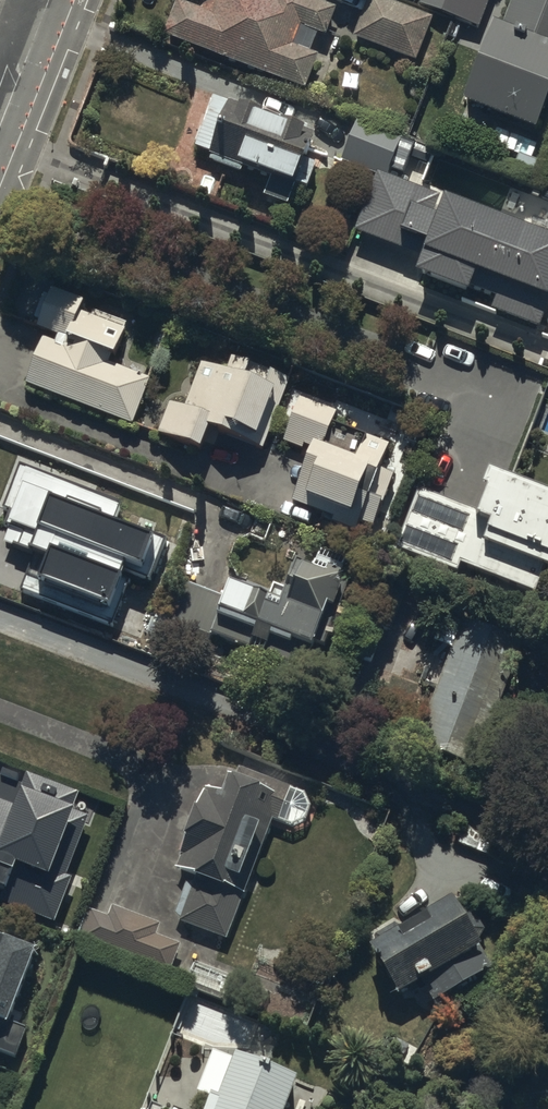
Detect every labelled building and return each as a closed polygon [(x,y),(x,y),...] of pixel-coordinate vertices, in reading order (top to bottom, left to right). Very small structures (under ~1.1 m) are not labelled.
[(218,5),(205,0),(201,0),(196,15),(176,7),(163,40),(305,95),(318,60),(309,57),(316,39),(326,43),(336,15),(298,0),(220,0),(218,5)] [(353,40),(416,66),(435,21),(383,0),(369,0),(353,40)] [(419,7),(464,26),(474,0),(422,0),(419,7)] [(459,106),(534,136),(547,99),(547,0),(513,0),(500,34),(489,30),(459,106)] [(195,153),(209,158),(207,164),(238,176),(239,173),(271,185),(265,200),(288,209),(296,188),(306,192),(315,169),(307,166),(317,141),(229,107),(228,110),(214,105),(195,153)] [(402,143),(359,124),(341,165),(384,184),(402,143)] [(538,187),(547,192),(547,163),(538,187)] [(361,228),(418,251),(409,273),(420,277),(419,281),(462,298),(459,304),(495,319),(497,314),(530,328),(547,282),(547,256),(444,214),(439,227),(425,221),(428,211),(412,204),(414,200),(387,189),(384,195),(376,192),(361,228)] [(46,337),(26,388),(133,429),(150,384),(112,369),(134,312),(99,298),(95,308),(46,289),(32,324),(40,327),(38,334),(46,337)] [(295,398),(286,395),(290,384),(232,362),(225,379),(201,370),(184,414),(171,409),(158,440),(201,457),(209,435),(262,456),(279,412),(288,416),(295,398)] [(301,402),(284,445),(303,452),(303,450),(312,453),(292,505),(304,510),(306,504),(351,521),(347,531),(357,534),(360,526),(373,531),(392,481),(379,476),(389,449),(367,441),(357,469),(323,456),(338,416),(301,402)] [(16,457),(0,498),(0,555),(12,559),(10,565),(23,569),(12,596),(105,632),(102,639),(113,643),(134,587),(142,590),(141,593),(152,597),(173,542),(125,523),(133,502),(16,457)] [(460,566),(547,600),(547,502),(486,478),(471,517),(418,497),(396,552),(456,575),(460,566)] [(228,602),(184,588),(175,615),(160,610),(157,620),(144,616),(139,632),(149,635),(152,627),(169,632),(171,626),(263,656),(262,660),(304,673),(313,646),(326,650),(347,586),(340,584),(347,563),(319,554),(313,573),(298,568),(289,596),(273,591),(270,602),(232,590),(228,602)] [(521,649),(446,620),(429,665),(446,672),(414,756),(473,778),(521,649)] [(175,924),(225,943),(272,821),(278,823),(279,825),(280,826),(282,827),(283,828),(284,829),(286,829),(287,830),(289,830),(291,830),(292,831),(294,831),(295,830),(297,830),(299,830),(300,829),(302,828),(303,827),(304,826),(306,825),(307,824),(308,823),(309,822),(310,820),(310,819),(311,817),(311,815),(311,814),(312,812),(312,810),(311,809),(311,807),(311,806),(310,804),(309,803),(308,801),(307,800),(306,799),(305,798),(304,796),(303,796),(301,795),(300,794),(298,794),(296,793),(295,793),(293,793),(292,793),(290,793),(289,793),(240,775),(236,786),(232,784),(226,801),(206,793),(174,877),(190,883),(175,924)] [(57,927),(72,885),(66,883),(88,822),(72,816),(78,797),(26,779),(14,811),(0,806),(0,907),(57,927)] [(379,946),(366,955),(395,1005),(420,990),(431,1009),(490,974),(472,942),(484,934),(466,904),(453,911),(450,906),(422,922),(424,926),(400,940),(394,930),(376,940),(379,946)] [(161,929),(114,911),(110,922),(88,914),(77,945),(169,980),(181,949),(156,940),(161,929)] [(12,1068),(26,1034),(10,1028),(38,960),(0,944),(0,1063),(12,1068)] [(215,1108),(291,1108),(300,1088),(217,1052),(197,1097),(217,1106),(215,1108)]
